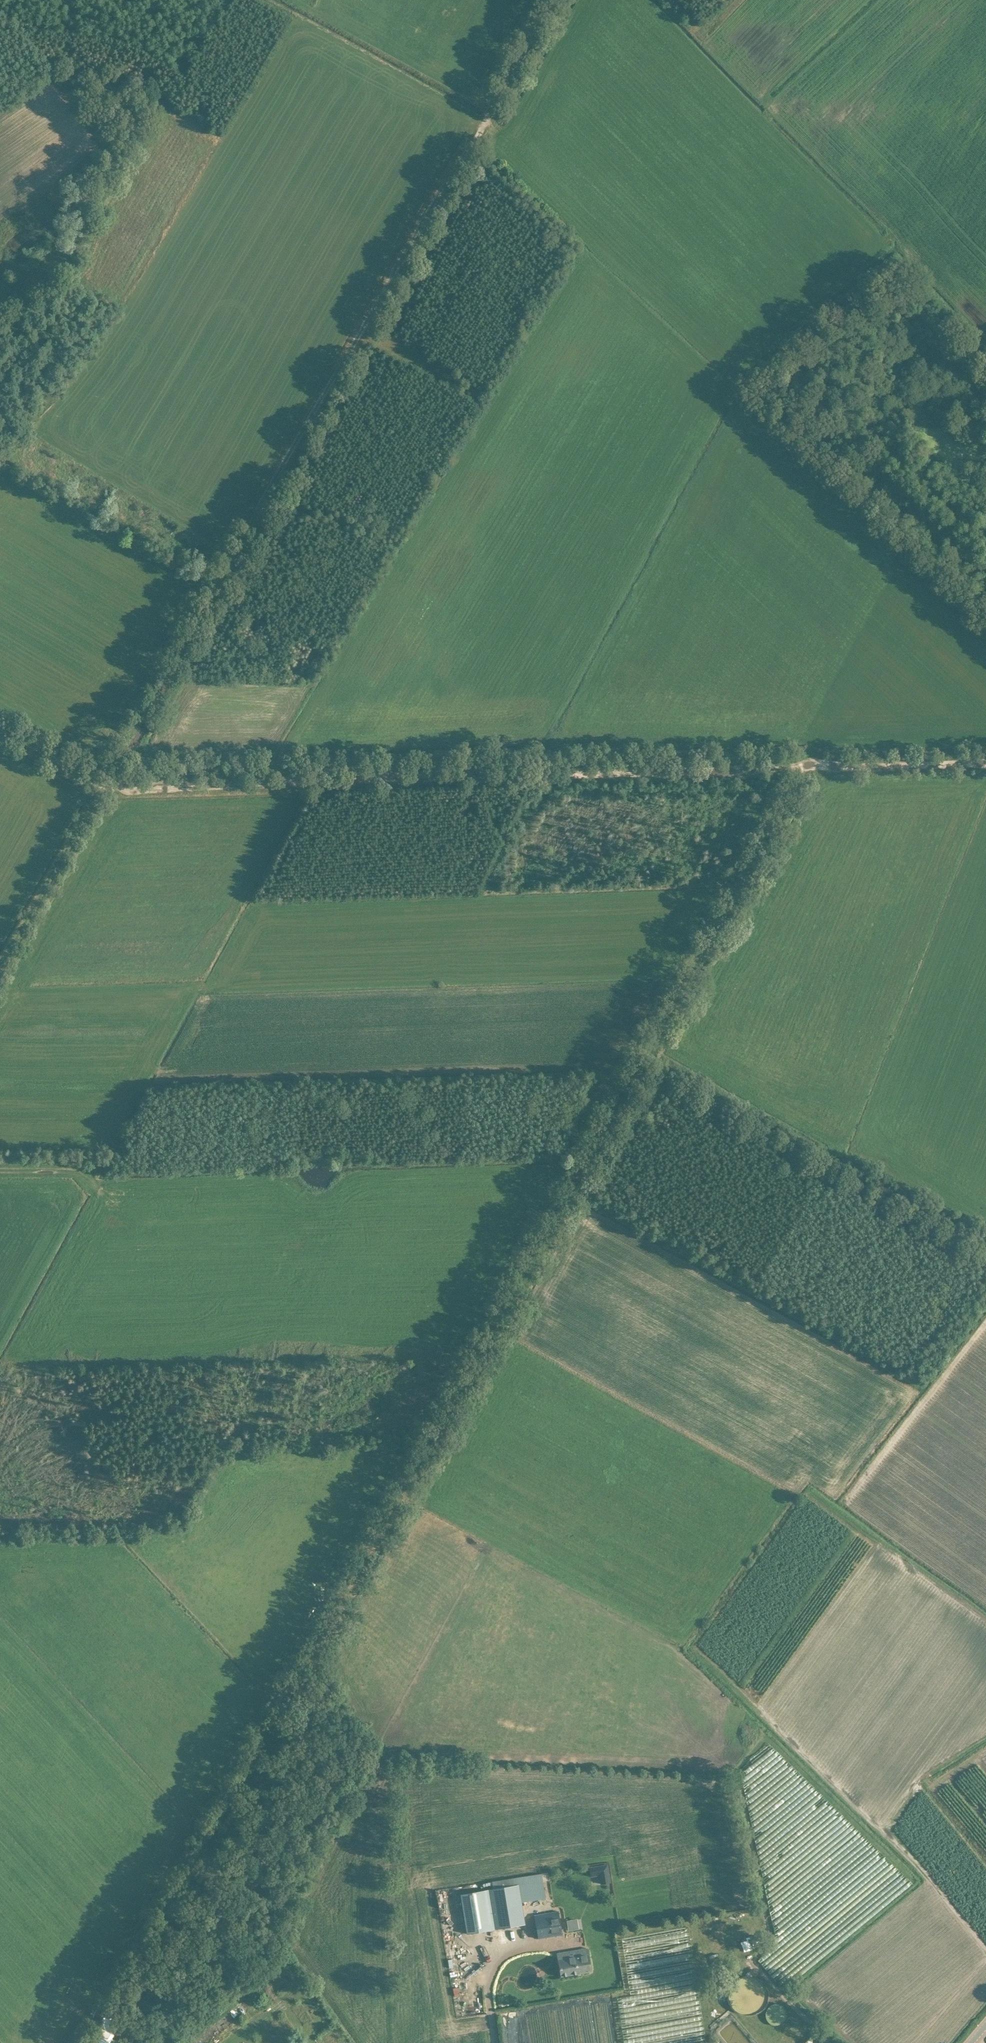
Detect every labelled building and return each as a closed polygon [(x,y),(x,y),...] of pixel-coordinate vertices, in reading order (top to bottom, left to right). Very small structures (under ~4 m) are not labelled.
[(607,1864),(589,1868),(591,1877),(600,1875),(601,1884),(610,1883),(607,1864)] [(489,1890),(460,1894),(467,1934),(495,1929),(502,1928),(521,1925),(525,1924),(522,1902),(546,1898),(543,1881),(526,1883),(525,1876),(513,1878),(513,1877),(492,1881),(494,1889),(489,1890)] [(632,1891),(630,1880),(619,1881),(620,1892),(632,1891)] [(562,1934),(559,1910),(534,1914),(537,1938),(562,1934)] [(749,1939),(753,1954),(765,1951),(761,1936),(749,1939)] [(591,1971),(589,1961),(587,1948),(557,1953),(559,1966),(561,1976),(591,1971)] [(289,1971),(285,1974),(291,1982),(295,1979),(289,1971)] [(785,2006),(770,2013),(775,2025),(790,2018),(785,2006)]
